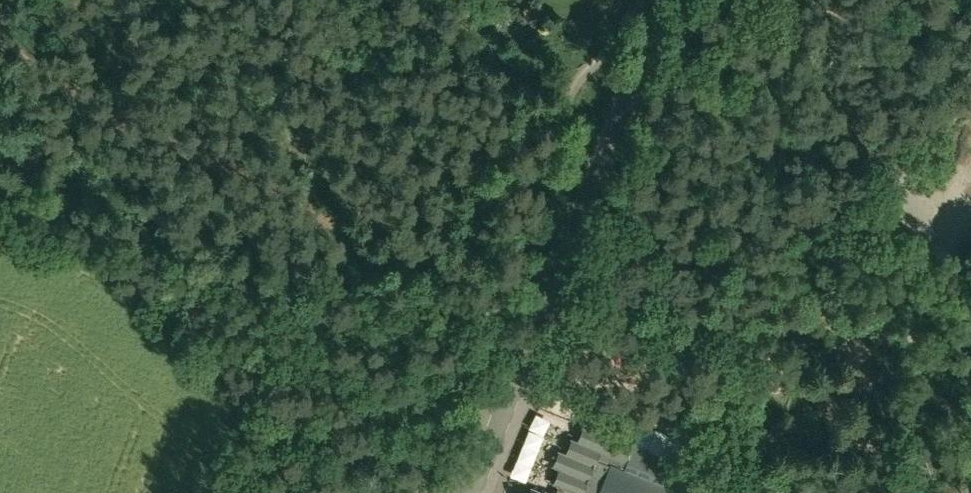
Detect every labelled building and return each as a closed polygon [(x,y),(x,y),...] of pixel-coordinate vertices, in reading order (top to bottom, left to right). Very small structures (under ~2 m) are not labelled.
[(673,490),(623,470),(633,445),(593,429),(587,444),(572,438),(566,453),(560,450),(553,466),(560,469),(554,484),(559,486),(556,492),(671,492),(673,490)]
